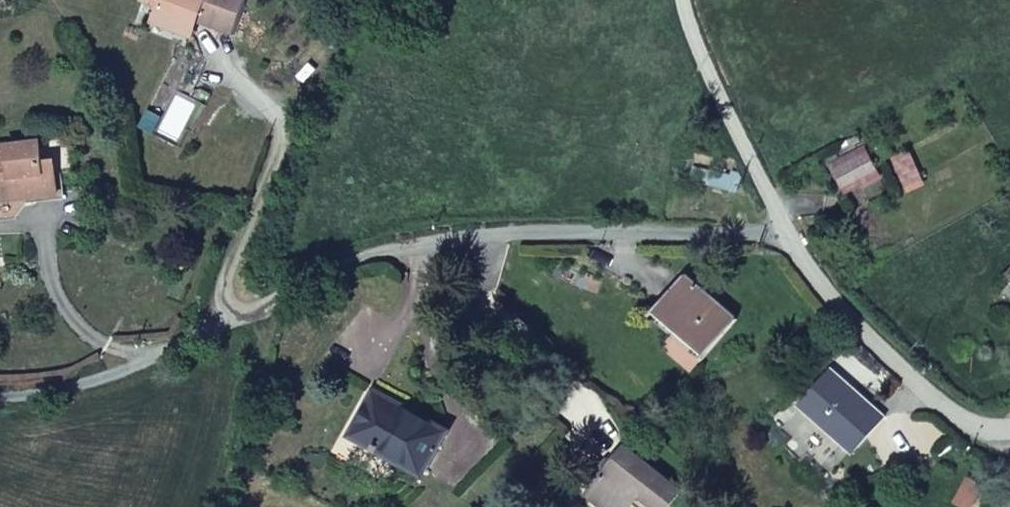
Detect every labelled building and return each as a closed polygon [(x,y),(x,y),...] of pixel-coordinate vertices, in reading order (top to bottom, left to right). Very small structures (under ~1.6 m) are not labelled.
[(152,2),(169,8),(164,20),(197,33),(201,23),(244,38),(258,0),(153,0),(152,2)] [(207,105),(193,133),(203,139),(217,110),(207,105)] [(66,199),(62,165),(49,166),(48,147),(0,152),(0,205),(66,199)] [(907,151),(891,156),(902,189),(918,183),(907,151)] [(887,180),(873,153),(836,172),(851,200),(887,180)] [(0,205),(0,222),(0,226),(21,224),(41,207),(72,204),(70,179),(64,179),(66,199),(0,205)] [(740,318),(681,273),(655,306),(715,351),(740,318)] [(834,367),(802,401),(853,450),(886,415),(834,367)] [(380,388),(355,432),(382,447),(385,443),(431,469),(453,429),(380,388)] [(677,490),(624,446),(590,487),(615,506),(625,506),(630,500),(638,506),(663,506),(677,490)] [(590,487),(584,495),(599,506),(615,506),(590,487)]
